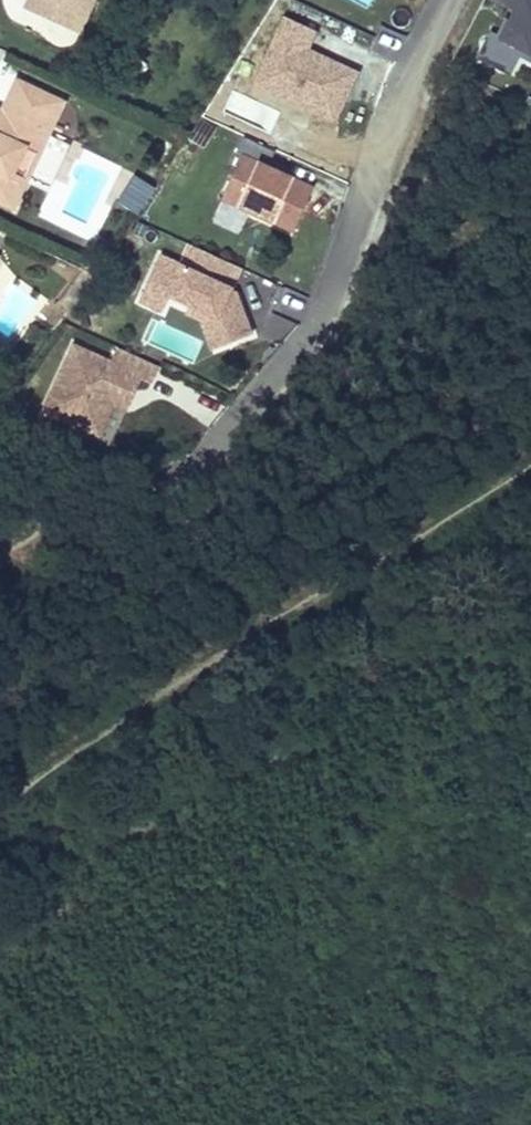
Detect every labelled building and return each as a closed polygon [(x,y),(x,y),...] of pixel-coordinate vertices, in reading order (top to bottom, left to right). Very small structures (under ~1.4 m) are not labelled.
[(91,20),(47,0),(33,0),(28,11),(84,37),(91,20)] [(91,20),(100,0),(47,0),(91,20)] [(514,14),(509,23),(505,21),(496,37),(490,34),(478,62),(509,77),(519,58),(527,63),(530,65),(530,0),(522,0),(514,14)] [(516,10),(522,0),(497,0),(516,10)] [(287,17),(256,84),(337,121),(359,73),(339,64),(336,71),(305,57),(309,50),(317,31),(287,17)] [(339,64),(309,50),(305,57),(336,71),(339,64)] [(13,209),(62,106),(17,85),(3,115),(0,122),(0,203),(13,209)] [(243,158),(224,199),(295,231),(315,189),(269,168),(276,152),(246,138),(238,155),(243,158)] [(161,256),(141,301),(164,312),(171,296),(191,305),(219,318),(229,345),(255,339),(241,302),(230,297),(243,268),(192,245),(183,265),(161,256)] [(229,345),(219,318),(191,305),(187,313),(202,319),(214,351),(229,345)] [(127,410),(141,378),(153,384),(161,366),(119,347),(112,362),(75,345),(46,410),(100,435),(114,404),(127,410)]
